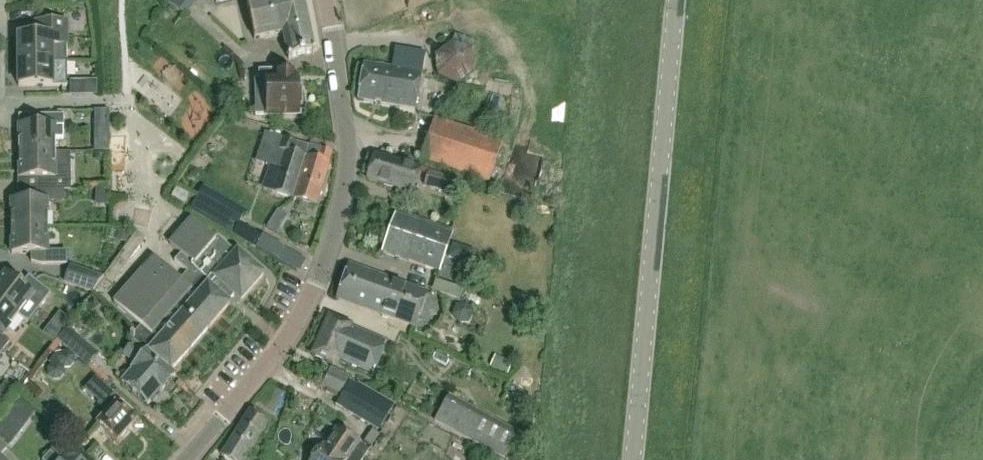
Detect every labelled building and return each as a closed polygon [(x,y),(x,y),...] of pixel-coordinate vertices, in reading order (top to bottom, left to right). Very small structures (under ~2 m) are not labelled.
[(164,1),(168,5),(182,17),(196,0),(165,0),(164,1)] [(245,5),(253,41),(281,35),(287,62),(313,56),(301,0),(268,0),(245,5)] [(66,63),(65,47),(65,23),(35,23),(35,37),(17,37),(17,64),(66,63)] [(402,39),(400,51),(427,57),(430,44),(402,39)] [(474,73),(472,51),(451,43),(434,56),(436,79),(456,86),(474,73)] [(66,63),(17,64),(17,87),(66,87),(66,63)] [(356,100),(414,111),(420,75),(362,65),(356,100)] [(292,76),(277,77),(277,72),(257,72),(257,80),(253,80),(254,117),(297,117),(297,109),(302,109),(301,90),(297,90),(297,83),(293,83),(292,76)] [(18,153),(55,153),(55,128),(63,128),(63,116),(38,116),(38,128),(18,128),(18,153)] [(501,142),(432,120),(419,161),(488,183),(501,142)] [(291,200),(307,148),(264,135),(255,164),(278,171),(271,194),(291,200)] [(308,146),(307,148),(291,200),(315,208),(331,155),(320,152),(320,150),(308,146)] [(55,167),(55,153),(18,153),(18,180),(38,180),(38,191),(63,191),(69,191),(69,167),(55,167)] [(373,156),(366,181),(395,190),(393,196),(401,199),(403,192),(410,194),(418,170),(373,156)] [(427,171),(422,187),(455,197),(460,182),(427,171)] [(177,189),(191,196),(197,186),(182,178),(177,189)] [(140,184),(121,184),(120,206),(140,206),(140,184)] [(63,191),(38,191),(38,202),(10,202),(10,228),(46,228),(46,203),(63,203),(63,191)] [(176,191),(171,199),(183,206),(188,198),(176,191)] [(379,254),(438,275),(452,235),(394,214),(379,254)] [(141,273),(113,305),(139,328),(128,340),(136,347),(137,348),(146,338),(153,345),(146,354),(169,375),(235,300),(240,304),(263,277),(236,253),(234,255),(216,239),(213,242),(189,220),(167,245),(179,256),(173,263),(186,274),(178,282),(154,261),(143,274),(141,273)] [(239,224),(232,236),(244,244),(253,249),(259,239),(261,237),(239,224)] [(47,253),(46,228),(10,228),(10,254),(30,254),(30,263),(39,265),(65,265),(65,253),(47,253)] [(145,240),(136,233),(102,279),(111,285),(145,240)] [(259,239),(253,249),(277,262),(298,274),(305,261),(283,249),(261,237),(259,239)] [(102,279),(70,267),(64,283),(92,293),(102,279)] [(426,294),(348,267),(336,300),(381,316),(414,328),(426,294)] [(47,294),(27,278),(20,287),(4,275),(0,281),(0,305),(17,318),(26,325),(49,295),(47,294)] [(0,305),(0,351),(1,352),(8,343),(2,338),(17,318),(0,305)] [(349,327),(328,318),(311,356),(332,365),(335,359),(371,375),(384,344),(348,329),(349,327)] [(71,330),(97,353),(106,342),(80,319),(71,330)] [(86,368),(97,355),(67,328),(57,342),(86,368)] [(137,364),(120,383),(146,407),(159,392),(161,393),(173,380),(168,375),(169,375),(146,354),(153,345),(146,338),(137,348),(136,347),(128,356),(137,364)] [(112,341),(100,349),(109,362),(120,354),(112,341)] [(396,345),(386,374),(414,384),(425,355),(396,345)] [(340,396),(349,377),(330,368),(321,388),(340,396)] [(341,411),(378,433),(394,406),(357,384),(341,411)] [(10,403),(18,392),(8,385),(0,396),(0,397),(10,403)] [(135,422),(115,404),(119,400),(108,391),(96,405),(105,414),(104,415),(95,426),(115,444),(135,422)] [(476,395),(472,402),(522,431),(526,424),(476,395)] [(448,398),(433,424),(499,459),(506,459),(518,437),(448,398)] [(249,412),(220,457),(224,459),(244,459),(267,424),(249,412)] [(358,445),(337,431),(324,450),(321,447),(312,459),(362,459),(368,452),(358,445)] [(49,453),(43,459),(73,459),(65,453),(64,453),(52,442),(45,450),(49,453)]
